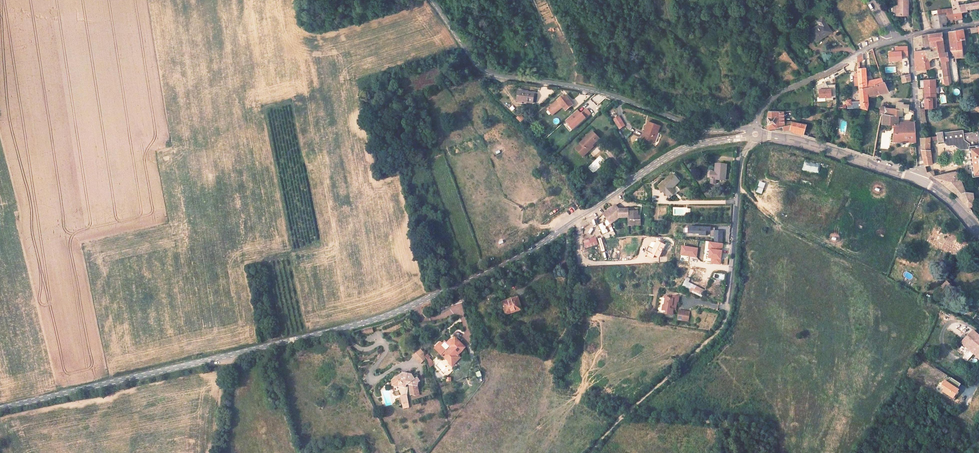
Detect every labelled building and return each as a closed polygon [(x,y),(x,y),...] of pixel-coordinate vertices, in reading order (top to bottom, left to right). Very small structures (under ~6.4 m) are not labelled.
[(908,0),(898,0),(898,5),(898,15),(908,15),(908,0)] [(953,8),(954,13),(957,12),(961,12),(959,5),(958,5),(957,0),(962,0),(951,0),(953,8)] [(959,5),(961,12),(962,12),(967,11),(967,9),(978,7),(978,1),(959,5)] [(946,19),(955,19),(954,13),(953,8),(945,9),(946,19)] [(946,19),(945,9),(932,11),(928,11),(931,28),(935,28),(942,27),(942,23),(942,22),(947,21),(946,19)] [(825,33),(830,30),(825,22),(823,18),(817,21),(819,25),(813,29),(810,31),(816,41),(827,35),(825,33)] [(813,29),(819,25),(817,21),(816,20),(810,24),(813,29)] [(963,29),(949,31),(951,50),(956,58),(963,57),(962,44),(965,44),(965,40),(963,29)] [(942,32),(929,34),(932,50),(938,49),(939,55),(941,61),(947,60),(948,60),(947,52),(944,53),(942,32)] [(922,35),(915,38),(915,70),(917,70),(926,69),(930,68),(929,62),(928,61),(927,54),(931,53),(932,56),(939,55),(938,49),(932,50),(929,34),(922,35)] [(908,46),(895,47),(895,51),(889,52),(890,61),(903,60),(903,56),(908,56),(908,46)] [(865,68),(858,68),(858,76),(866,75),(865,68)] [(882,78),(868,81),(867,82),(866,75),(858,76),(859,88),(867,87),(869,86),(883,82),(882,78)] [(936,79),(924,79),(924,86),(926,86),(926,88),(924,88),(924,94),(936,93),(936,79)] [(825,82),(816,86),(816,90),(819,90),(819,97),(831,97),(831,93),(832,92),(832,89),(828,89),(828,86),(827,86),(825,82)] [(869,86),(867,87),(868,98),(888,92),(884,82),(883,82),(869,86)] [(867,87),(859,88),(861,104),(861,108),(864,108),(867,109),(868,105),(868,104),(868,98),(867,87)] [(533,103),(534,93),(526,92),(526,91),(520,90),(520,91),(519,91),(518,100),(523,100),(522,102),(533,103)] [(936,93),(924,94),(925,99),(926,99),(926,101),(925,101),(925,108),(937,108),(936,93)] [(569,103),(570,102),(569,100),(565,95),(557,101),(566,111),(572,106),(569,103)] [(851,100),(846,100),(847,109),(861,108),(861,104),(852,104),(851,100)] [(892,108),(880,107),(880,114),(880,115),(881,115),(892,115),(892,108)] [(581,113),(578,110),(564,122),(572,131),(592,114),(587,108),(581,113)] [(896,109),(892,108),(892,115),(881,115),(881,117),(882,117),(882,124),(895,125),(893,141),(915,142),(914,121),(909,122),(910,124),(896,123),(896,116),(902,116),(902,110),(896,109)] [(783,111),(768,111),(768,129),(769,129),(782,127),(783,131),(790,130),(793,132),(803,135),(806,125),(792,123),(792,122),(784,122),(783,111)] [(619,129),(624,126),(619,116),(613,120),(619,129)] [(644,138),(654,142),(660,126),(648,121),(646,126),(648,127),(644,138)] [(973,176),(978,175),(978,131),(964,133),(964,130),(944,133),(944,132),(938,133),(938,137),(939,141),(939,142),(945,142),(949,145),(956,144),(956,145),(959,147),(969,146),(973,176)] [(581,145),(576,150),(583,157),(593,147),(592,146),(599,139),(592,132),(580,144),(581,145)] [(922,138),(920,138),(921,152),(926,173),(944,185),(958,195),(968,207),(974,206),(973,192),(965,191),(958,172),(934,176),(931,150),(930,150),(930,141),(930,137),(922,138)] [(591,164),(595,168),(603,160),(599,156),(591,164)] [(726,165),(716,164),(715,173),(711,173),(710,179),(711,179),(711,184),(716,184),(716,179),(725,180),(726,165)] [(670,189),(679,181),(672,174),(659,187),(669,198),(674,193),(670,189)] [(759,182),(756,192),(762,195),(766,184),(759,182)] [(615,205),(603,214),(607,219),(612,215),(615,220),(619,218),(628,217),(628,221),(630,221),(630,226),(640,225),(640,220),(638,220),(638,216),(638,211),(628,212),(628,209),(618,210),(615,205)] [(612,215),(607,219),(610,224),(615,220),(612,215)] [(715,228),(688,227),(688,234),(699,235),(699,236),(707,236),(707,232),(711,232),(710,237),(715,237),(714,242),(723,243),(723,231),(715,231),(715,228)] [(585,248),(598,245),(596,238),(583,241),(585,248)] [(659,260),(665,245),(656,241),(653,249),(648,247),(645,254),(659,260)] [(703,252),(706,246),(701,244),(698,250),(703,252)] [(697,272),(698,270),(707,274),(714,260),(702,254),(699,261),(695,260),(691,269),(697,272)] [(906,271),(901,281),(905,283),(908,278),(911,279),(913,275),(906,271)] [(693,292),(696,286),(688,282),(689,280),(686,278),(682,287),(689,291),(691,291),(693,292)] [(946,282),(942,286),(948,292),(952,287),(946,282)] [(701,296),(704,290),(696,286),(693,292),(701,296)] [(679,297),(673,295),(672,298),(665,296),(664,303),(662,304),(661,308),(665,309),(664,313),(670,314),(672,309),(673,305),(675,306),(676,301),(677,302),(679,297)] [(502,304),(508,319),(523,314),(518,299),(502,304)] [(687,313),(677,310),(675,319),(685,322),(687,313)] [(973,331),(971,329),(967,334),(968,335),(961,342),(978,358),(978,336),(973,331)] [(375,330),(364,333),(365,339),(376,336),(375,330)] [(454,339),(452,337),(447,343),(449,345),(451,347),(446,352),(441,357),(445,361),(449,365),(453,360),(456,363),(460,359),(457,356),(464,349),(454,339)] [(438,344),(433,349),(441,357),(446,352),(438,344)] [(420,352),(413,356),(419,365),(427,360),(425,357),(425,355),(423,356),(420,352)] [(968,361),(972,354),(969,352),(964,358),(968,361)] [(449,365),(445,361),(444,363),(450,369),(456,363),(453,360),(449,365)] [(403,373),(392,381),(392,389),(407,388),(407,386),(409,384),(410,388),(412,396),(420,394),(418,384),(422,382),(419,378),(417,379),(415,376),(403,373)] [(409,395),(401,397),(404,409),(411,408),(409,395)]
